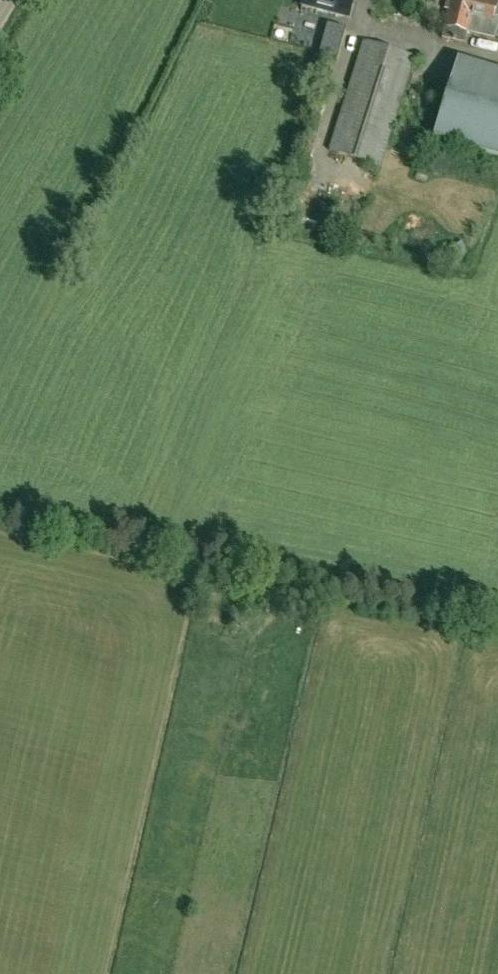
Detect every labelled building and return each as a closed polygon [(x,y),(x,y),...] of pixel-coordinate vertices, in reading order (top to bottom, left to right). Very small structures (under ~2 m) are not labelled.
[(353,0),(304,0),(302,5),(348,18),(353,0)] [(497,20),(497,18),(493,17),(496,2),(486,0),(451,0),(442,38),(465,43),(467,33),(494,39),(497,20)] [(337,59),(345,29),(327,24),(319,54),(323,55),(337,59)] [(380,166),(414,59),(363,43),(330,150),(380,166)] [(460,61),(437,137),(497,156),(497,73),(460,61)]
